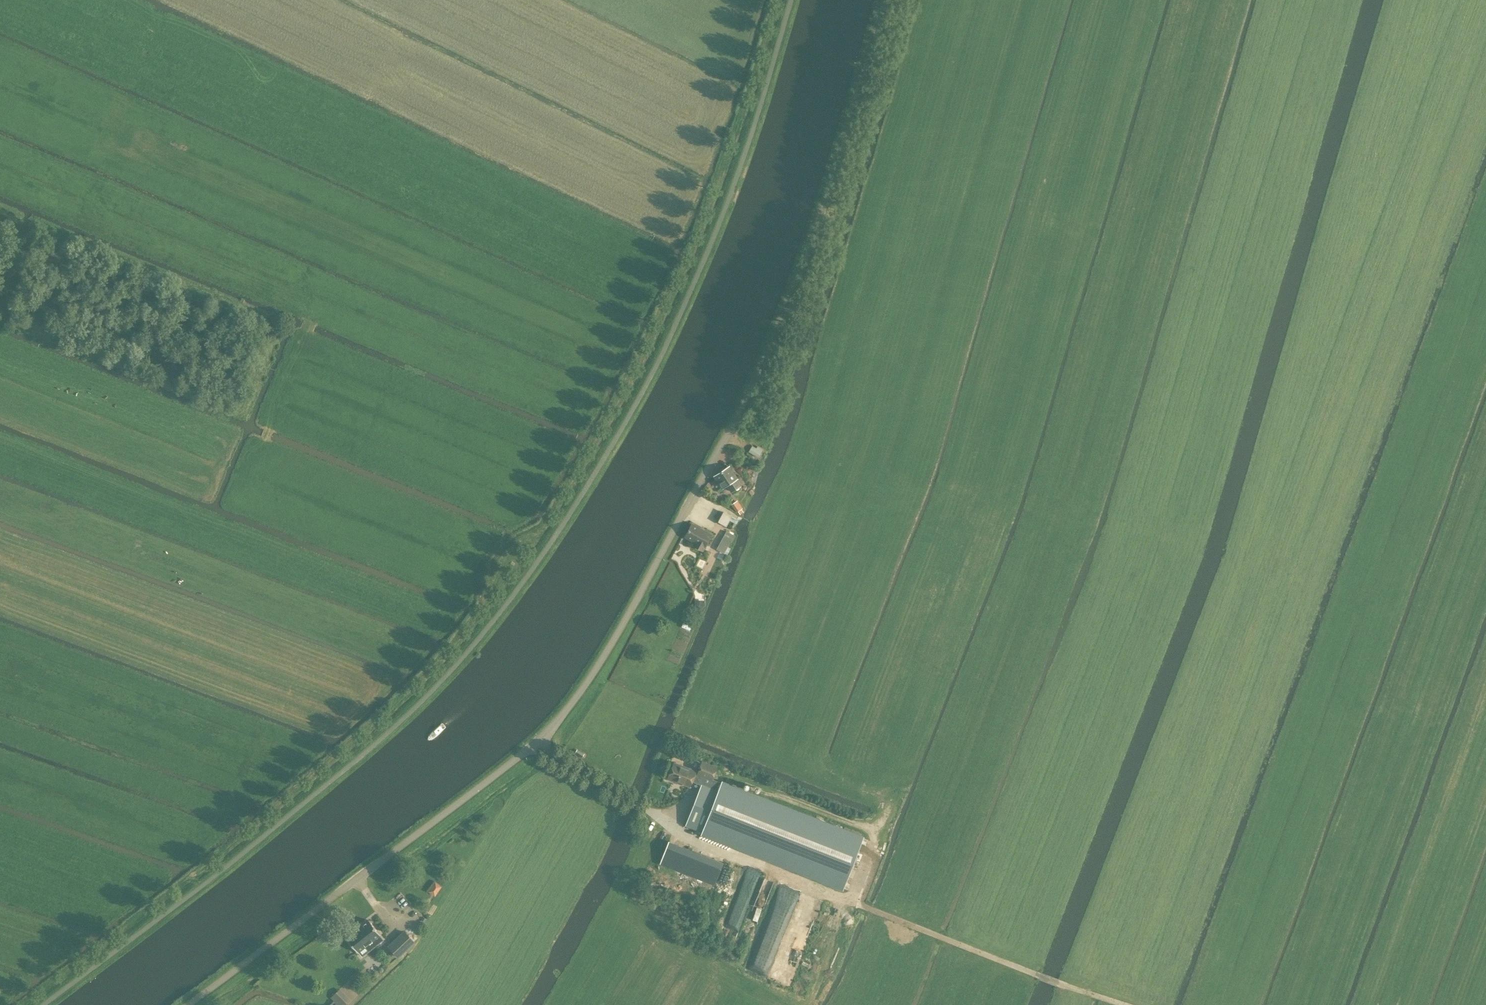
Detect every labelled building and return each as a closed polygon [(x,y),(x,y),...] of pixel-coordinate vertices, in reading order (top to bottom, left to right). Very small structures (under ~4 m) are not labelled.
[(761,451),(752,445),(748,451),(758,457),(761,451)] [(729,466),(714,476),(722,488),(727,485),(732,491),(740,486),(736,479),(737,478),(729,466)] [(737,500),(731,504),(736,512),(738,511),(740,514),(743,512),(741,509),(743,508),(737,500)] [(726,525),(731,516),(724,512),(719,521),(726,525)] [(692,524),(685,536),(696,542),(694,545),(703,550),(711,534),(692,524)] [(726,531),(716,549),(724,553),(731,541),(732,542),(735,536),(726,531)] [(689,630),(692,625),(685,621),(682,626),(689,630)] [(582,757),(584,754),(577,749),(575,753),(582,757)] [(674,763),(668,779),(678,783),(678,781),(690,786),(692,781),(702,785),(719,791),(722,783),(713,779),(717,766),(702,761),(697,773),(695,773),(695,771),(674,763)] [(702,785),(686,825),(703,832),(702,833),(789,867),(837,886),(843,888),(862,838),(808,817),(722,783),(719,791),(702,785)] [(714,885),(722,860),(666,841),(657,866),(714,885)] [(434,896),(442,887),(435,881),(427,890),(434,896)] [(773,967),(795,891),(775,885),(757,946),(755,945),(749,966),(753,967),(755,962),(773,967)] [(347,938),(358,952),(366,945),(370,950),(383,939),(379,935),(380,934),(369,920),(347,938)] [(404,930),(388,946),(399,958),(416,942),(404,930)] [(338,1004),(346,1004),(347,1004),(336,992),(331,997),(338,1004)]
